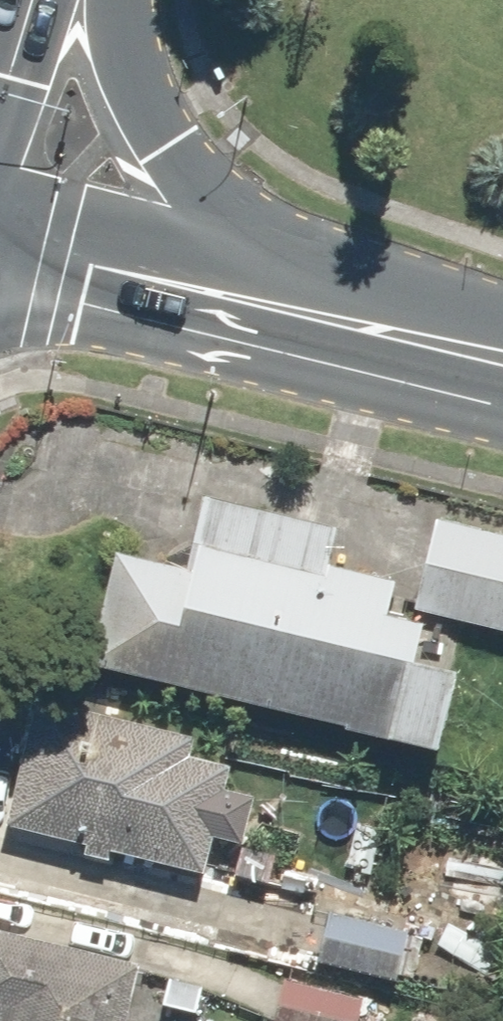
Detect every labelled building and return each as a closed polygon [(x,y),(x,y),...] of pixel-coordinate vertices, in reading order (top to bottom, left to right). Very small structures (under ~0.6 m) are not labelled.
[(125,542),(98,659),(453,743),(472,661),(431,652),(439,618),(396,608),(404,572),(336,555),(343,523),(211,492),(195,559),(125,542)] [(443,513),(422,604),(502,623),(502,528),(443,513)] [(235,739),(45,694),(15,822),(210,868),(219,828),(243,833),(256,781),(227,774),(235,739)] [(427,824),(414,888),(502,906),(502,839),(427,824)] [(413,922),(332,905),(320,963),(401,979),(413,922)] [(0,924),(0,1010),(8,1012),(5,1020),(134,1020),(149,960),(0,924)] [(284,971),(274,1020),(362,1020),(369,988),(284,971)]
